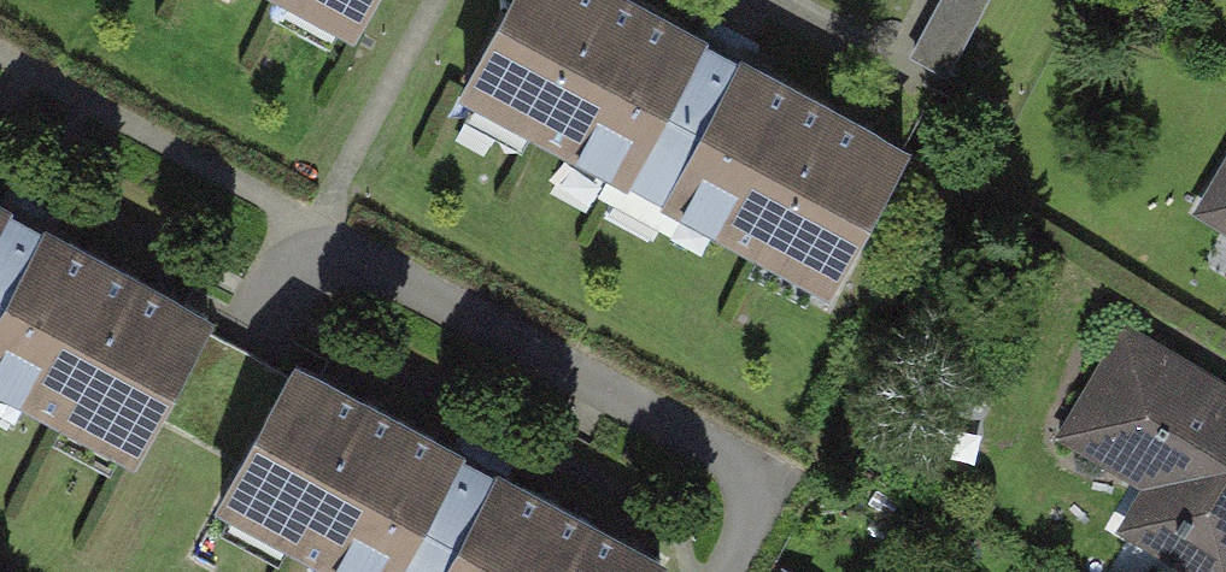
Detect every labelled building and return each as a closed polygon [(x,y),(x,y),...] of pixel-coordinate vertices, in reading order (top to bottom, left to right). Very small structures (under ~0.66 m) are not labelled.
[(352,52),(381,0),(254,0),(352,52)] [(657,0),(511,0),(456,102),(581,169),(668,6),(657,0)] [(918,54),(958,72),(990,0),(941,0),(918,54)] [(793,73),(668,6),(581,169),(706,235),(793,73)] [(918,139),(793,73),(706,235),(831,302),(918,139)] [(1179,239),(1225,266),(1225,159),(1179,239)] [(0,189),(0,387),(6,390),(87,234),(0,189)] [(212,299),(87,234),(6,390),(131,454),(212,299)] [(1128,314),(1040,457),(1225,571),(1225,374),(1128,314)] [(301,353),(213,511),(324,571),(340,571),(423,421),(301,353)] [(423,421),(340,571),(499,571),(546,488),(423,421)] [(546,488),(499,571),(659,571),(668,556),(546,488)] [(785,558),(777,571),(810,571),(785,558)]
